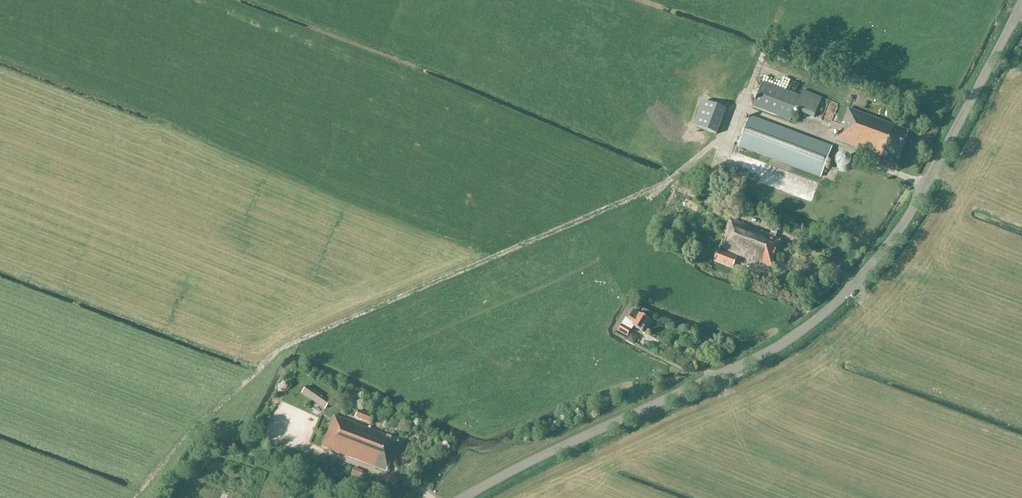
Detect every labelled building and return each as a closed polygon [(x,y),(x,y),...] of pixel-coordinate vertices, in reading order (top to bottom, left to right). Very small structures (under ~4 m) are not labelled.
[(754,107),(791,121),(795,111),(814,119),(823,98),(804,90),(801,97),(763,83),(754,107)] [(694,126),(717,135),(727,110),(704,101),(694,126)] [(837,140),(898,163),(909,132),(849,109),(843,124),(845,125),(842,132),(840,131),(837,140)] [(833,147),(750,116),(738,147),(821,178),(833,147)] [(735,148),(737,135),(728,133),(726,144),(722,143),(721,146),(735,148)] [(689,186),(686,194),(696,199),(700,191),(689,186)] [(738,204),(726,200),(723,208),(734,213),(738,204)] [(719,249),(771,268),(782,239),(730,220),(725,233),(726,233),(724,240),(722,239),(719,249)] [(662,235),(659,241),(663,243),(665,240),(670,243),(672,240),(662,235)] [(714,262),(733,269),(737,257),(718,250),(714,262)] [(635,311),(629,320),(626,319),(618,332),(627,337),(633,327),(644,334),(652,321),(635,311)] [(300,394),(324,410),(330,402),(306,386),(300,394)] [(663,395),(653,397),(655,406),(665,404),(663,395)] [(354,418),(370,424),(373,417),(357,410),(354,418)] [(322,447),(386,472),(399,441),(334,416),(322,447)] [(302,431),(310,430),(309,419),(301,420),(302,431)] [(287,426),(280,428),(281,434),(287,432),(289,439),(298,436),(296,430),(288,432),(287,426)] [(363,472),(353,468),(351,475),(360,478),(363,472)]
